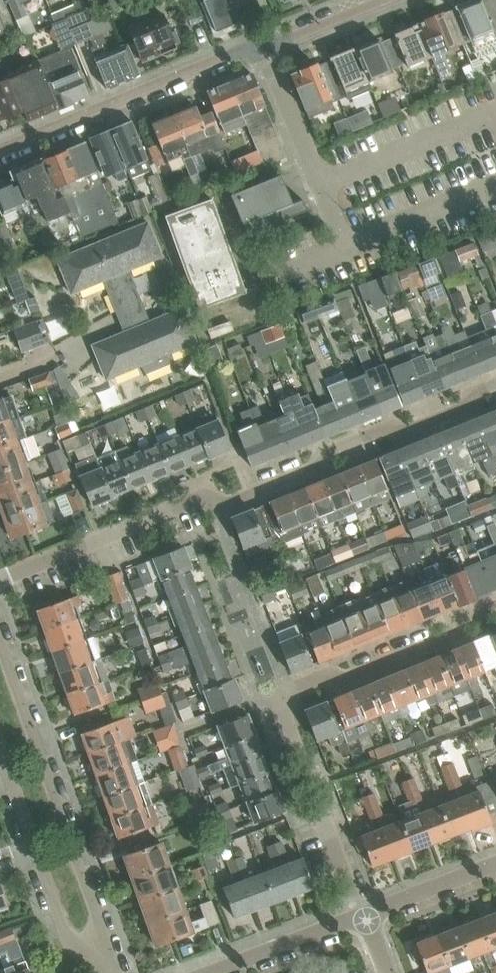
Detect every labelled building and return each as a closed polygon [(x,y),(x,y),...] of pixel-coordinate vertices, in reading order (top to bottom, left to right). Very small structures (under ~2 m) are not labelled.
[(15,28),(4,4),(3,0),(0,0),(0,34),(15,28)] [(18,22),(24,35),(35,30),(24,2),(28,0),(9,0),(18,22)] [(84,0),(74,4),(78,14),(87,10),(88,10),(84,0)] [(110,1),(114,11),(129,4),(127,0),(113,0),(110,1)] [(230,0),(203,0),(217,32),(239,22),(230,0)] [(239,22),(262,13),(257,0),(230,0),(239,22)] [(449,11),(463,44),(471,41),(476,53),(478,58),(495,51),(495,35),(482,0),(476,0),(471,2),(470,0),(463,0),(459,2),(460,6),(457,8),(449,11)] [(495,35),(495,0),(482,0),(495,35)] [(74,4),(52,13),(56,22),(65,19),(78,14),(74,4)] [(93,22),(87,10),(78,14),(65,19),(76,47),(92,40),(95,47),(91,49),(108,89),(123,83),(140,76),(128,45),(107,54),(105,50),(103,45),(107,43),(104,35),(113,31),(107,16),(93,22)] [(442,14),(440,15),(438,10),(428,14),(430,19),(418,23),(432,57),(440,77),(449,73),(441,53),(463,44),(449,11),(442,14)] [(192,26),(203,21),(200,12),(188,17),(192,26)] [(174,55),(177,48),(176,47),(181,45),(176,33),(171,35),(164,15),(130,28),(143,62),(161,55),(167,58),(174,55)] [(78,73),(81,71),(72,48),(76,47),(65,19),(56,22),(54,23),(52,24),(53,27),(50,33),(53,39),(62,41),(65,49),(38,60),(59,109),(59,110),(70,105),(73,104),(73,103),(88,96),(78,73)] [(396,37),(389,40),(399,66),(407,63),(408,67),(432,57),(418,23),(409,27),(407,23),(396,27),(398,32),(395,34),(396,37)] [(366,45),(356,49),(369,82),(393,72),(392,69),(399,66),(389,40),(381,43),(380,39),(377,41),(375,36),(364,41),(366,45)] [(325,64),(338,95),(345,92),(348,100),(372,90),(369,82),(356,49),(349,52),(347,47),(336,52),(338,56),(332,59),(333,61),(325,64)] [(470,61),(477,78),(485,75),(478,58),(470,61)] [(28,121),(58,108),(59,109),(38,60),(4,74),(7,80),(0,83),(0,121),(24,111),(28,121)] [(331,98),(338,95),(325,64),(318,67),(317,65),(314,66),(313,62),(302,67),(304,71),(292,75),(309,118),(335,107),(331,98)] [(229,83),(247,125),(257,151),(263,166),(265,165),(286,157),(276,132),(252,73),(239,79),(229,83)] [(247,125),(229,83),(208,92),(225,134),(247,125)] [(381,118),(376,106),(352,116),(357,128),(381,118)] [(196,107),(175,116),(198,174),(207,170),(200,153),(212,148),(214,153),(226,149),(210,111),(199,116),(196,107)] [(168,160),(181,154),(190,177),(198,174),(175,116),(153,124),(168,160)] [(129,173),(130,175),(142,170),(139,162),(148,158),(132,122),(110,131),(128,173),(129,173)] [(90,139),(102,169),(105,176),(115,172),(119,181),(127,177),(126,174),(128,173),(110,131),(90,139)] [(110,201),(85,141),(66,150),(66,151),(97,230),(119,221),(110,201)] [(149,148),(157,167),(165,163),(157,145),(149,148)] [(60,198),(63,197),(80,237),(97,230),(66,151),(66,150),(66,151),(56,155),(45,160),(44,158),(60,198)] [(265,165),(263,166),(257,151),(231,161),(238,178),(265,166),(265,165)] [(60,198),(44,158),(27,165),(11,172),(14,179),(16,186),(18,185),(23,197),(26,200),(37,196),(49,225),(59,248),(69,244),(68,242),(80,237),(63,197),(60,198)] [(155,209),(171,203),(169,200),(158,173),(149,177),(158,198),(151,201),(155,209)] [(305,205),(303,200),(293,204),(281,175),(280,175),(231,196),(243,225),(244,224),(248,234),(307,210),(305,205)] [(18,185),(16,186),(14,179),(4,182),(0,180),(0,181),(0,211),(2,216),(18,209),(20,216),(30,212),(38,230),(49,225),(37,196),(26,200),(23,197),(18,185)] [(147,197),(139,200),(144,213),(144,214),(151,211),(153,211),(147,197)] [(138,199),(128,203),(133,218),(143,215),(138,199)] [(212,199),(165,216),(198,310),(246,293),(212,199)] [(0,223),(0,248),(4,258),(8,267),(19,262),(15,253),(18,253),(5,221),(0,223)] [(103,280),(125,332),(93,345),(106,380),(141,366),(146,374),(171,365),(168,355),(196,344),(182,309),(150,322),(129,271),(161,258),(147,224),(57,260),(72,294),(103,280)] [(479,244),(483,255),(495,251),(495,237),(479,244)] [(484,265),(475,242),(456,250),(461,262),(474,257),(478,268),(484,265)] [(464,274),(460,262),(461,262),(456,250),(440,255),(449,280),(464,274)] [(429,299),(430,301),(444,296),(438,281),(439,281),(436,275),(440,273),(434,258),(430,260),(416,265),(424,285),(425,287),(430,298),(429,299)] [(417,288),(424,285),(416,265),(397,272),(402,285),(414,280),(417,288)] [(480,270),(483,279),(490,277),(486,267),(480,270)] [(387,295),(401,290),(399,286),(402,285),(397,272),(381,279),(387,295)] [(375,295),(383,292),(379,283),(371,286),(375,295)] [(430,298),(425,287),(420,289),(425,300),(429,299),(430,298)] [(350,290),(333,297),(339,311),(350,307),(347,300),(353,297),(350,290)] [(406,295),(416,320),(425,316),(418,297),(414,298),(412,293),(406,295)] [(35,297),(26,300),(31,314),(40,311),(35,297)] [(333,297),(314,304),(320,318),(339,311),(333,297)] [(486,329),(488,329),(495,349),(495,309),(492,311),(488,302),(477,307),(486,329)] [(314,304),(297,310),(301,319),(303,324),(307,322),(320,318),(314,304)] [(43,319),(25,325),(33,348),(52,342),(45,323),(43,319)] [(233,330),(229,321),(207,329),(210,338),(233,330)] [(261,332),(265,341),(266,344),(285,337),(281,324),(261,331),(261,332)] [(451,324),(442,328),(444,334),(445,334),(464,381),(484,373),(469,337),(467,337),(465,331),(455,335),(451,324)] [(25,325),(14,328),(16,333),(22,352),(33,348),(25,325)] [(469,337),(484,373),(495,368),(495,349),(488,329),(486,329),(469,337)] [(261,332),(247,337),(251,347),(265,341),(261,332)] [(425,342),(445,388),(464,381),(445,334),(444,334),(425,342)] [(405,347),(425,396),(445,388),(425,342),(424,342),(425,346),(417,349),(414,343),(405,347)] [(241,344),(228,349),(232,359),(245,354),(241,344)] [(217,345),(205,350),(211,365),(223,361),(217,345)] [(374,367),(365,347),(356,350),(366,373),(384,413),(401,406),(384,363),(374,367)] [(425,396),(405,347),(392,352),(394,357),(387,360),(405,404),(425,396)] [(315,408),(327,436),(346,428),(328,385),(327,386),(317,361),(306,366),(319,399),(323,397),(326,404),(315,408)] [(54,371),(68,407),(81,398),(60,366),(54,371)] [(325,379),(328,385),(346,428),(365,421),(348,381),(343,371),(325,379)] [(50,372),(29,379),(33,390),(46,386),(53,405),(61,402),(54,383),(50,372)] [(384,413),(366,373),(348,381),(365,421),(384,413)] [(295,387),(287,391),(308,444),(327,436),(315,408),(314,408),(309,394),(300,398),(295,387)] [(187,403),(195,400),(191,389),(183,392),(187,403)] [(287,391),(276,395),(285,415),(276,419),(290,451),(308,444),(287,391)] [(176,395),(181,406),(187,403),(183,392),(176,395)] [(10,421),(6,411),(10,409),(6,398),(0,400),(0,424),(10,421)] [(149,419),(156,416),(152,405),(144,408),(149,419)] [(262,416),(258,406),(251,408),(272,459),(290,451),(276,419),(273,411),(262,416)] [(136,411),(141,422),(149,419),(144,408),(136,411)] [(251,408),(240,413),(246,427),(237,431),(240,438),(252,467),(272,459),(251,408)] [(477,418),(488,446),(495,462),(495,461),(495,411),(477,418)] [(54,418),(58,427),(66,424),(72,422),(69,412),(54,418)] [(488,446),(477,418),(458,426),(470,453),(473,462),(481,459),(489,477),(495,474),(495,465),(495,462),(488,446)] [(210,458),(230,449),(218,420),(198,428),(210,458)] [(13,431),(10,421),(0,424),(0,447),(20,440),(17,430),(13,431)] [(117,432),(112,421),(105,424),(110,435),(117,432)] [(58,427),(55,428),(59,439),(70,435),(66,424),(58,427)] [(98,427),(102,437),(103,438),(110,435),(105,424),(98,427)] [(464,473),(475,468),(473,462),(470,453),(458,426),(438,434),(450,462),(453,469),(455,473),(459,484),(467,481),(464,473)] [(156,436),(159,444),(170,472),(190,464),(178,436),(175,428),(156,436)] [(210,458),(198,428),(178,436),(190,464),(209,457),(210,458)] [(85,432),(63,441),(68,452),(89,443),(85,432)] [(453,469),(450,462),(438,434),(420,442),(435,481),(444,477),(448,488),(459,484),(455,473),(453,469)] [(0,447),(0,471),(24,463),(24,462),(31,460),(24,439),(20,440),(0,447)] [(424,485),(435,481),(420,442),(401,449),(420,499),(428,495),(424,485)] [(151,480),(170,472),(159,444),(140,452),(151,480)] [(140,452),(132,455),(128,446),(116,451),(120,460),(132,488),(151,480),(140,452)] [(61,448),(47,454),(56,475),(57,474),(68,470),(70,470),(61,448)] [(401,449),(380,458),(400,507),(420,499),(401,449)] [(93,506),(113,498),(112,496),(101,468),(102,468),(97,455),(76,464),(93,506)] [(392,498),(388,489),(376,459),(358,466),(374,506),(392,498)] [(112,496),(132,488),(120,460),(102,468),(101,468),(112,496)] [(28,473),(24,463),(0,471),(0,495),(35,482),(31,472),(28,473)] [(374,506),(358,466),(340,474),(356,513),(374,506)] [(68,470),(57,474),(60,482),(71,478),(68,470)] [(339,521),(356,513),(340,474),(323,481),(339,521)] [(0,495),(0,511),(1,513),(4,514),(4,516),(39,504),(48,501),(40,480),(35,482),(0,495)] [(339,521),(323,481),(305,488),(321,528),(339,521)] [(304,535),(321,528),(305,488),(288,495),(304,535)] [(78,490),(67,494),(74,514),(85,509),(78,490)] [(487,498),(491,508),(495,506),(495,494),(487,498)] [(304,535),(288,495),(260,507),(275,545),(276,547),(304,535)] [(487,498),(468,506),(472,516),(491,508),(487,498)] [(48,501),(39,504),(4,516),(5,518),(4,521),(6,528),(9,530),(12,537),(55,522),(48,501)] [(472,516),(468,506),(467,506),(468,508),(455,513),(459,522),(472,516)] [(232,518),(244,548),(247,556),(275,545),(260,507),(232,518)] [(414,538),(433,531),(430,522),(427,515),(407,523),(414,538)] [(438,519),(430,522),(433,531),(442,528),(438,519)] [(484,520),(472,524),(476,532),(487,528),(486,526),(484,520)] [(490,534),(489,534),(495,552),(495,526),(495,522),(486,526),(487,528),(490,534)] [(406,534),(402,524),(384,532),(388,541),(406,534)] [(453,542),(457,551),(456,552),(475,599),(477,598),(476,596),(492,590),(476,551),(469,554),(458,529),(448,533),(452,542),(453,542)] [(384,532),(366,539),(370,549),(388,541),(384,532)] [(438,537),(441,547),(452,542),(448,533),(438,537)] [(485,547),(476,551),(492,590),(495,588),(495,552),(489,534),(481,537),(485,547)] [(365,537),(349,544),(354,556),(370,549),(366,539),(365,537)] [(422,541),(414,543),(412,543),(416,552),(419,557),(427,554),(422,541)] [(349,543),(331,550),(336,564),(354,556),(349,544),(349,543)] [(394,546),(400,558),(416,552),(412,543),(407,543),(399,543),(394,546)] [(154,581),(158,579),(158,580),(191,567),(184,547),(146,562),(154,581)] [(388,547),(376,551),(380,561),(392,557),(388,547)] [(362,568),(380,561),(376,551),(358,558),(362,568)] [(448,576),(442,561),(440,562),(457,606),(475,599),(456,552),(449,555),(456,573),(448,576)] [(325,556),(314,561),(318,571),(329,567),(325,556)] [(344,575),(362,568),(358,558),(340,565),(344,575)] [(424,574),(440,613),(457,606),(440,562),(423,569),(425,574),(424,574)] [(340,565),(326,571),(330,581),(344,575),(340,565)] [(190,568),(192,568),(191,567),(158,580),(162,588),(165,587),(169,597),(197,586),(190,568)] [(108,585),(109,584),(116,603),(128,599),(119,572),(105,577),(108,585)] [(408,581),(407,581),(423,620),(440,613),(424,574),(418,577),(418,575),(407,579),(408,581)] [(318,575),(306,579),(310,588),(321,584),(318,575)] [(140,578),(130,582),(133,589),(143,585),(140,578)] [(397,584),(390,587),(406,627),(423,620),(407,581),(398,585),(397,584)] [(309,594),(305,583),(291,589),(295,599),(309,594)] [(271,584),(260,588),(263,596),(274,592),(271,584)] [(133,589),(135,596),(146,592),(143,585),(133,589)] [(173,617),(204,605),(197,586),(169,597),(172,608),(170,609),(173,617)] [(289,586),(274,592),(263,596),(269,613),(295,603),(294,599),(295,599),(291,589),(290,589),(289,586)] [(373,595),(389,634),(406,627),(390,587),(389,586),(372,593),(373,594),(373,595)] [(79,595),(37,610),(44,629),(79,617),(75,607),(82,604),(79,595)] [(355,600),(354,600),(370,641),(389,634),(373,595),(356,602),(355,600)] [(125,613),(132,610),(128,599),(116,603),(116,604),(121,602),(125,613)] [(354,600),(337,607),(354,648),(370,641),(354,600)] [(183,635),(211,624),(204,605),(173,617),(176,625),(179,624),(183,635)] [(321,616),(320,617),(336,655),(354,648),(337,607),(338,610),(321,616)] [(154,615),(144,619),(147,627),(157,623),(154,615)] [(52,651),(86,638),(79,617),(44,629),(52,651)] [(317,628),(307,632),(319,662),(336,655),(320,617),(313,620),(317,628)] [(147,627),(150,634),(160,630),(157,623),(147,627)] [(187,646),(159,657),(162,665),(219,643),(211,624),(183,635),(187,646)] [(277,633),(292,673),(312,665),(296,625),(277,633)] [(127,638),(130,648),(144,643),(140,633),(127,638)] [(490,635),(473,642),(485,671),(495,667),(495,668),(495,650),(490,635)] [(93,637),(87,639),(86,638),(52,651),(60,672),(100,658),(93,637)] [(482,691),(475,675),(485,671),(473,642),(456,649),(475,694),(482,691)] [(197,673),(226,662),(219,643),(162,665),(164,672),(193,661),(197,673)] [(147,649),(138,652),(143,668),(152,664),(147,649)] [(470,688),(473,695),(475,694),(456,649),(439,656),(455,694),(470,688)] [(437,701),(455,694),(439,656),(422,663),(437,701)] [(68,695),(108,679),(100,658),(60,672),(68,695)] [(234,679),(232,679),(226,662),(197,673),(201,683),(199,684),(202,691),(204,690),(205,691),(235,680),(234,679)] [(437,701),(422,663),(404,670),(416,700),(425,696),(429,705),(437,701)] [(410,713),(406,704),(416,700),(404,670),(387,677),(403,716),(410,713)] [(384,723),(403,716),(387,677),(369,684),(381,713),(380,714),(384,723)] [(115,700),(112,691),(108,679),(68,695),(75,715),(115,700)] [(205,691),(212,711),(242,700),(235,680),(205,691)] [(158,681),(138,689),(142,699),(162,692),(158,681)] [(370,718),(380,714),(381,713),(369,684),(352,692),(368,730),(374,728),(370,718)] [(184,690),(173,694),(176,702),(187,698),(184,690)] [(142,699),(147,712),(166,704),(162,692),(142,699)] [(352,692),(334,699),(345,728),(343,729),(348,743),(369,734),(367,731),(368,730),(352,692)] [(176,702),(178,708),(189,704),(187,698),(176,702)] [(306,710),(311,724),(318,740),(328,736),(332,747),(337,744),(342,757),(351,753),(347,743),(348,743),(343,729),(338,731),(326,702),(306,710)] [(493,704),(481,708),(485,719),(495,715),(495,711),(493,704)] [(463,715),(467,726),(485,719),(481,708),(463,715)] [(255,734),(248,715),(218,726),(225,746),(255,734)] [(137,736),(130,716),(81,733),(83,739),(80,742),(83,749),(87,749),(88,753),(130,737),(130,739),(137,736)] [(462,727),(459,718),(446,723),(450,732),(462,727)] [(154,730),(158,743),(170,738),(173,747),(180,744),(173,723),(154,730)] [(432,728),(435,737),(450,732),(446,723),(432,728)] [(415,744),(426,740),(423,731),(412,735),(415,744)] [(229,757),(196,770),(200,778),(223,769),(223,768),(261,754),(254,736),(256,735),(255,734),(225,746),(229,757)] [(138,760),(130,739),(130,737),(88,753),(96,775),(138,760)] [(413,745),(410,737),(393,743),(397,751),(413,745)] [(392,742),(374,748),(378,758),(397,751),(393,743),(393,744),(392,742)] [(180,744),(173,747),(173,748),(168,750),(175,770),(179,769),(188,766),(180,744)] [(204,745),(194,749),(197,758),(207,754),(204,745)] [(240,784),(268,773),(261,754),(223,768),(223,769),(230,788),(240,784)] [(104,796),(145,781),(138,760),(96,775),(104,796)] [(200,778),(196,770),(194,763),(188,766),(179,769),(187,790),(202,784),(200,778)] [(453,763),(447,766),(472,830),(492,822),(489,814),(495,811),(495,805),(487,782),(477,786),(475,780),(461,785),(453,763)] [(471,828),(471,830),(472,830),(447,766),(441,768),(450,789),(436,795),(440,806),(451,835),(471,828)] [(480,766),(472,769),(475,778),(484,775),(480,766)] [(244,803),(247,802),(247,803),(277,791),(277,790),(275,791),(268,773),(240,784),(243,794),(241,795),(244,803)] [(416,802),(417,802),(421,800),(413,778),(408,780),(416,802)] [(487,782),(495,805),(495,778),(487,782)] [(432,843),(421,814),(421,813),(417,802),(416,802),(408,780),(402,783),(410,802),(400,806),(405,820),(401,821),(412,850),(432,843)] [(145,781),(104,796),(111,818),(153,802),(145,781)] [(219,782),(208,786),(211,793),(221,789),(219,782)] [(247,803),(255,822),(285,811),(277,791),(247,803)] [(377,817),(381,815),(373,793),(369,795),(377,817)] [(363,797),(371,819),(377,817),(369,795),(363,797)] [(160,824),(157,814),(153,802),(111,818),(119,838),(160,824)] [(226,802),(215,806),(219,814),(229,810),(226,802)] [(208,803),(188,810),(192,822),(212,815),(208,803)] [(421,814),(432,843),(451,835),(440,806),(421,813),(421,814)] [(219,814),(221,820),(231,816),(229,810),(219,814)] [(274,843),(278,854),(285,851),(278,833),(285,831),(281,820),(267,826),(273,843),(274,843)] [(381,829),(393,858),(412,850),(401,821),(381,829)] [(360,852),(366,849),(372,866),(393,858),(381,829),(355,839),(360,852)] [(205,842),(208,851),(223,846),(219,837),(205,842)] [(128,874),(132,875),(133,878),(169,865),(164,852),(161,843),(125,856),(128,865),(126,869),(128,874)] [(274,843),(273,843),(268,845),(272,856),(278,854),(274,843)] [(208,871),(219,867),(213,852),(202,856),(208,871)] [(239,868),(246,866),(241,855),(235,857),(239,868)] [(228,860),(232,871),(239,868),(235,857),(228,860)] [(294,894),(314,886),(303,858),(283,866),(294,894)] [(132,885),(133,890),(137,891),(141,901),(177,887),(169,865),(133,878),(133,880),(132,885)] [(274,901),(294,894),(283,866),(263,873),(274,901)] [(194,881),(203,878),(208,876),(204,867),(191,873),(194,881)] [(255,909),(274,901),(263,873),(244,880),(255,909)] [(198,891),(207,888),(203,878),(194,881),(198,891)] [(223,887),(234,917),(255,909),(244,880),(223,887)] [(177,887),(141,901),(144,910),(142,913),(144,920),(148,921),(148,922),(149,922),(185,909),(177,887)] [(214,900),(202,904),(210,927),(222,923),(214,900)] [(185,909),(149,922),(149,925),(147,929),(149,936),(154,937),(157,945),(193,932),(185,909)] [(475,921),(487,951),(495,947),(495,913),(475,921)] [(487,951),(475,921),(454,929),(465,959),(487,951)] [(0,932),(0,958),(4,969),(6,972),(30,972),(28,969),(12,928),(0,932)] [(465,959),(454,929),(433,937),(444,967),(465,959)] [(427,972),(429,972),(444,967),(433,937),(410,946),(416,960),(422,958),(427,972)] [(203,940),(199,944),(201,950),(207,951),(211,946),(209,941),(203,940)]
